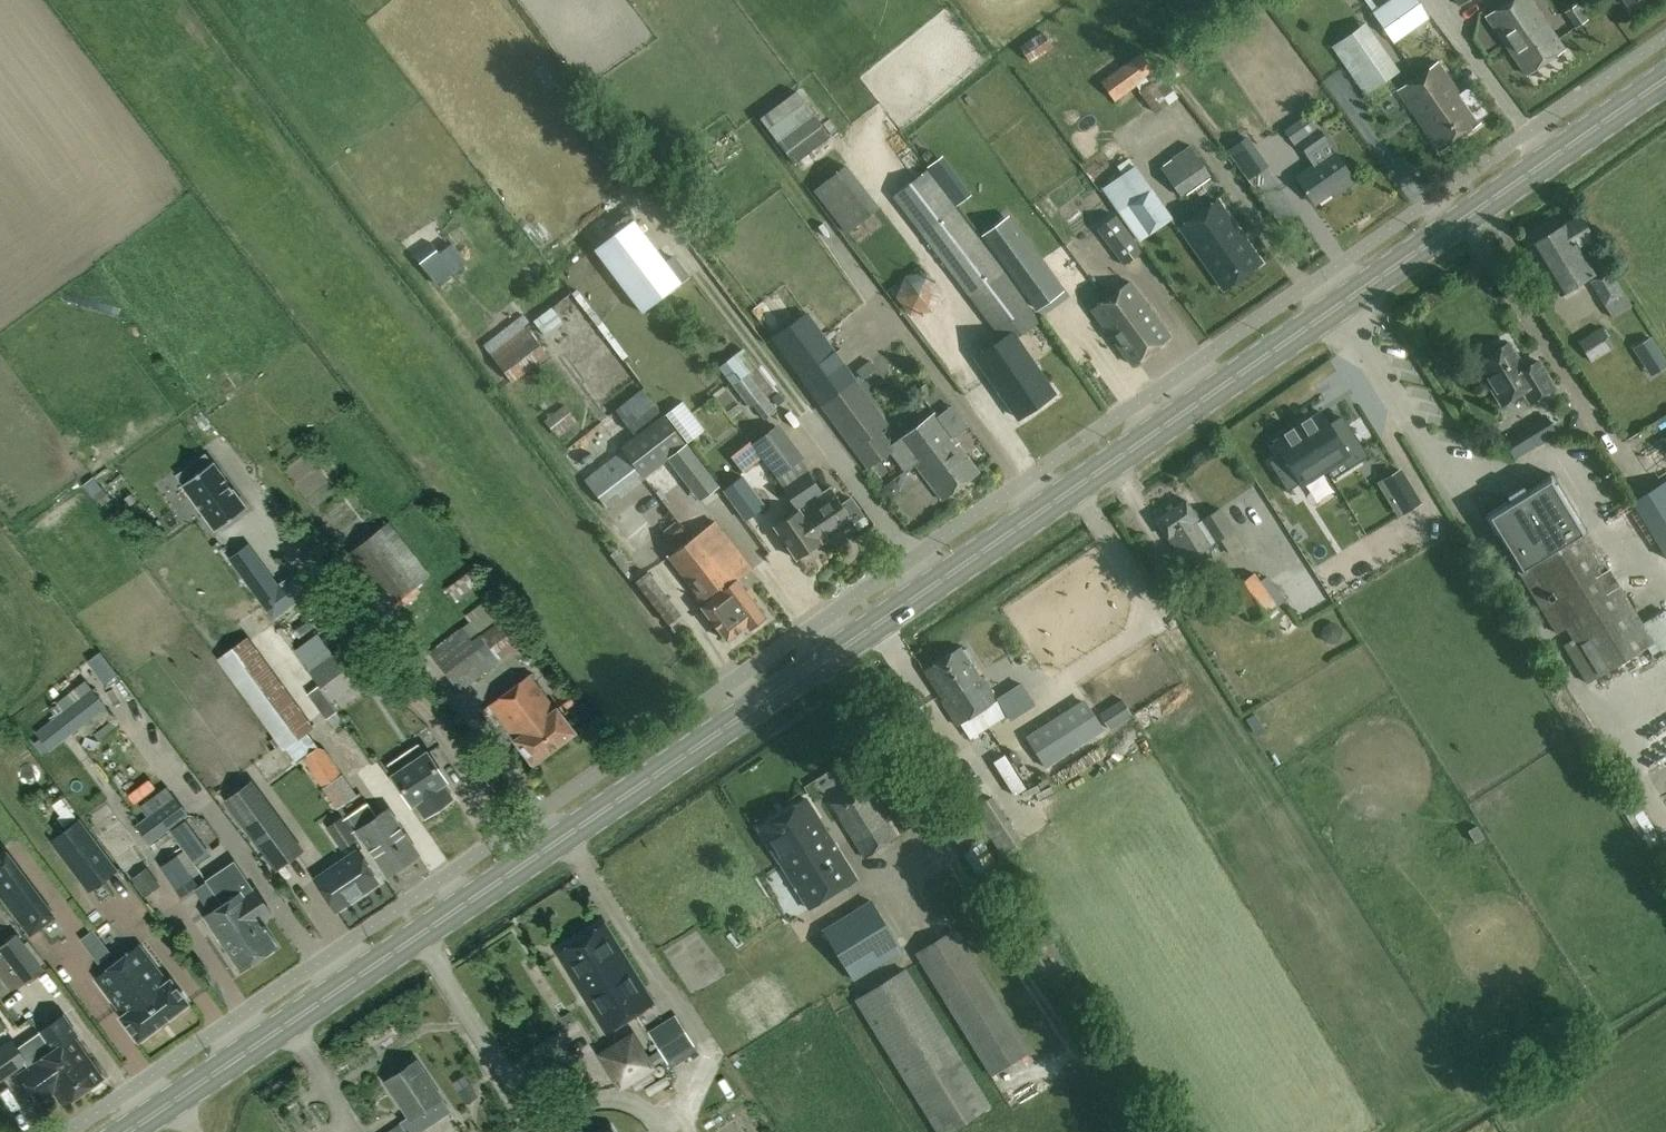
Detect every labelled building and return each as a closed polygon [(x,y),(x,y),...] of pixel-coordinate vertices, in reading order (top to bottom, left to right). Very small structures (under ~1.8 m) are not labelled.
[(1372,12),(1395,43),(1430,18),(1421,6),(1404,19),(1390,0),(1389,0),(1372,12)] [(1565,49),(1531,0),(1509,0),(1486,16),(1527,75),(1565,49)] [(1577,3),(1565,12),(1575,26),(1587,18),(1577,3)] [(1044,31),(1020,46),(1030,62),(1054,47),(1044,31)] [(1348,35),(1332,47),(1365,95),(1382,84),(1348,35)] [(1141,53),(1101,81),(1115,100),(1136,85),(1135,83),(1153,70),(1141,53)] [(1470,87),(1461,93),(1439,62),(1398,90),(1440,150),(1481,122),(1479,120),(1488,113),(1470,87)] [(1299,144),(1315,166),(1298,179),(1315,203),(1353,176),(1308,113),(1284,130),(1296,146),(1299,144)] [(1258,150),(1248,136),(1228,150),(1238,164),(1258,150)] [(1211,175),(1190,145),(1160,166),(1181,196),(1211,175)] [(1173,217),(1129,157),(1117,166),(1122,174),(1103,187),(1141,240),(1173,217)] [(813,190),(854,241),(888,213),(847,163),(813,190)] [(963,288),(1002,339),(977,357),(1019,418),(1054,393),(1015,337),(1045,314),(1039,305),(1031,310),(981,239),(961,213),(972,205),(964,194),(953,202),(927,168),(892,195),(941,260),(963,288)] [(958,182),(979,194),(987,180),(966,168),(958,182)] [(1224,289),(1260,263),(1217,201),(1180,227),(1224,289)] [(1008,273),(1022,293),(1051,272),(1036,252),(1009,215),(981,235),(1008,273)] [(1142,250),(1116,215),(1098,228),(1124,264),(1142,250)] [(633,218),(594,248),(642,312),(681,282),(690,275),(676,257),(667,264),(633,218)] [(1594,271),(1580,248),(1594,240),(1580,218),(1532,248),(1563,295),(1585,281),(1600,272),(1598,269),(1594,271)] [(437,285),(467,261),(453,243),(440,252),(437,248),(419,262),(437,285)] [(1609,270),(1591,282),(1612,316),(1631,305),(1609,270)] [(927,272),(906,275),(896,297),(912,316),(933,309),(942,290),(927,272)] [(1091,309),(1131,364),(1170,335),(1130,280),(1091,309)] [(952,404),(937,416),(935,413),(893,445),(881,429),(889,423),(825,336),(831,332),(812,307),(770,337),(819,405),(820,404),(868,469),(891,452),(903,469),(926,452),(930,457),(954,439),(954,438),(969,426),(952,404)] [(949,332),(958,325),(945,310),(937,316),(949,332)] [(513,382),(548,353),(525,326),(530,322),(523,313),(484,346),(513,382)] [(1614,348),(1603,328),(1579,340),(1591,361),(1614,348)] [(1650,337),(1631,349),(1649,376),(1665,365),(1665,362),(1650,337)] [(1540,358),(1524,367),(1509,343),(1475,364),(1500,406),(1522,392),(1530,404),(1558,387),(1540,358)] [(1402,361),(1404,347),(1387,345),(1386,358),(1402,361)] [(720,367),(749,407),(753,403),(764,418),(777,409),(769,400),(778,393),(753,358),(742,366),(735,356),(720,367)] [(926,382),(903,389),(906,401),(930,394),(926,382)] [(643,388),(616,410),(634,432),(661,410),(643,388)] [(665,414),(688,442),(704,429),(682,401),(665,414)] [(577,421),(565,405),(545,419),(558,436),(577,421)] [(1301,421),(1300,422),(1301,423),(1299,425),(1326,467),(1341,457),(1348,469),(1369,456),(1346,418),(1331,428),(1328,423),(1321,411),(1311,417),(1310,416),(1309,416),(1310,418),(1302,423),(1301,421)] [(623,449),(585,479),(606,508),(670,461),(699,501),(720,485),(687,442),(685,443),(664,414),(621,446),(623,449)] [(1527,429),(1504,443),(1514,460),(1537,446),(1538,446),(1549,439),(1557,435),(1545,416),(1526,428),(1527,429)] [(752,444),(762,457),(778,477),(800,459),(803,457),(778,424),(752,444)] [(1284,432),(1283,433),(1284,434),(1274,441),(1282,453),(1285,457),(1271,466),(1288,491),(1326,467),(1299,425),(1294,428),(1293,427),(1292,427),(1293,429),(1285,434),(1284,432)] [(979,472),(954,439),(930,457),(926,452),(903,469),(904,471),(915,463),(943,499),(979,472)] [(745,471),(762,457),(752,444),(749,440),(731,453),(745,471)] [(214,530),(245,508),(212,462),(211,463),(204,454),(188,466),(194,475),(181,484),(214,530)] [(1366,479),(1381,471),(1376,460),(1360,468),(1366,479)] [(1398,467),(1380,478),(1401,513),(1420,501),(1398,467)] [(783,487),(798,509),(822,541),(861,514),(850,498),(842,504),(830,487),(823,492),(808,470),(783,487)] [(1519,572),(1541,607),(1558,633),(1566,628),(1573,639),(1564,645),(1588,683),(1622,661),(1647,646),(1655,658),(1665,651),(1665,614),(1664,610),(1643,624),(1586,531),(1587,530),(1551,473),(1525,489),(1523,486),(1507,496),(1509,499),(1483,515),(1518,572),(1519,572)] [(1631,501),(1665,557),(1665,480),(1631,501)] [(95,497),(101,505),(109,499),(103,491),(95,497)] [(1220,508),(1199,521),(1197,518),(1198,518),(1186,500),(1157,519),(1185,563),(1191,558),(1196,565),(1212,554),(1208,547),(1235,530),(1220,508)] [(822,541),(798,509),(774,526),(797,558),(822,541)] [(348,553),(390,606),(391,605),(395,610),(403,605),(398,600),(430,576),(388,522),(348,553)] [(670,557),(705,604),(702,606),(727,640),(747,624),(750,628),(766,615),(738,578),(751,569),(716,523),(670,557)] [(260,568),(244,580),(272,618),(294,602),(282,585),(276,590),(273,586),(260,568)] [(472,569),(447,588),(455,599),(480,579),(472,569)] [(1254,571),(1220,596),(1233,614),(1244,606),(1254,621),(1277,605),(1278,606),(1285,600),(1277,589),(1270,594),(1254,571)] [(636,582),(668,624),(680,614),(648,572),(636,582)] [(459,692),(499,661),(499,660),(526,639),(506,614),(501,618),(486,599),(463,616),(467,621),(427,653),(459,692)] [(289,649),(323,634),(309,603),(276,618),(289,649)] [(1336,624),(1328,622),(1322,627),(1320,635),(1325,642),(1333,643),(1340,638),(1341,630),(1336,624)] [(282,750),(305,733),(312,728),(246,637),(215,659),(282,750)] [(1051,659),(1045,637),(1022,643),(1028,665),(1051,659)] [(351,642),(310,671),(329,698),(371,668),(351,642)] [(942,701),(957,723),(996,697),(981,676),(980,677),(971,664),(975,659),(968,647),(962,649),(960,647),(925,670),(944,700),(942,701)] [(1011,658),(1014,663),(1020,663),(1024,660),(1025,655),(1022,650),(1016,649),(1012,652),(1011,658)] [(86,661),(102,681),(114,672),(98,652),(86,661)] [(529,674),(488,704),(515,739),(514,740),(532,763),(573,732),(558,713),(572,702),(564,692),(550,703),(529,674)] [(996,697),(1008,716),(1031,702),(1019,683),(996,697)] [(324,719),(335,711),(317,686),(306,694),(324,719)] [(61,743),(105,708),(89,688),(35,732),(40,739),(33,744),(42,754),(47,749),(49,751),(60,742),(61,743)] [(1083,699),(1026,737),(1045,766),(1102,728),(1083,699)] [(1120,700),(1099,714),(1108,727),(1129,714),(1120,700)] [(1006,758),(987,736),(970,750),(990,772),(1006,758)] [(393,774),(392,775),(410,802),(414,800),(424,815),(450,798),(440,783),(443,780),(425,753),(418,743),(401,754),(408,764),(393,774)] [(315,747),(301,758),(336,809),(355,795),(324,750),(315,747)] [(303,851),(251,780),(223,800),(275,871),(303,851)] [(865,783),(831,804),(864,859),(898,838),(865,783)] [(158,799),(163,806),(135,826),(148,844),(188,815),(174,797),(174,798),(169,791),(158,799)] [(972,807),(998,848),(1019,835),(992,794),(972,807)] [(809,908),(856,878),(806,798),(759,828),(809,908)] [(367,803),(347,817),(360,836),(387,876),(418,854),(391,815),(380,822),(367,803)] [(357,839),(341,817),(325,828),(342,850),(357,839)] [(49,840),(60,855),(88,893),(117,871),(79,818),(49,840)] [(965,853),(985,884),(1003,873),(982,842),(965,853)] [(30,883),(5,849),(0,853),(0,895),(5,902),(30,883)] [(159,867),(180,898),(197,886),(190,875),(197,870),(184,851),(159,867)] [(314,879),(335,910),(377,882),(356,851),(314,879)] [(223,903),(203,917),(238,970),(276,945),(261,922),(272,915),(255,890),(254,890),(234,860),(206,879),(207,880),(223,903)] [(141,890),(154,879),(145,868),(132,878),(141,890)] [(42,900),(17,918),(30,935),(55,917),(42,900)] [(837,951),(854,980),(902,951),(871,900),(840,919),(853,941),(837,951)] [(605,1030),(650,1002),(603,925),(557,953),(605,1030)] [(992,1074),(1029,1051),(954,930),(916,953),(992,1074)] [(25,985),(43,971),(16,935),(0,946),(0,952),(25,985)] [(138,946),(95,978),(123,1015),(120,1017),(138,1041),(187,1003),(170,980),(166,982),(138,946)] [(855,1000),(937,1131),(948,1131),(978,1113),(991,1105),(919,988),(907,969),(855,1000)] [(53,1049),(82,1092),(102,1077),(74,1037),(76,1035),(61,1015),(39,1031),(52,1050),(53,1049)] [(674,1015),(647,1032),(667,1063),(694,1046),(674,1015)] [(641,1032),(623,1044),(641,1073),(660,1061),(641,1032)] [(10,1037),(0,1045),(0,1080),(27,1061),(30,1065),(18,1073),(38,1102),(53,1092),(62,1106),(82,1092),(53,1049),(52,1050),(51,1050),(38,1033),(17,1047),(10,1037)] [(442,1098),(441,1099),(415,1060),(384,1082),(410,1120),(430,1106),(437,1117),(449,1109),(442,1098)] [(720,1103),(729,1099),(720,1080),(711,1084),(720,1103)] [(462,1087),(455,1097),(468,1107),(475,1097),(462,1087)] [(386,1131),(408,1131),(401,1122),(386,1131)]
